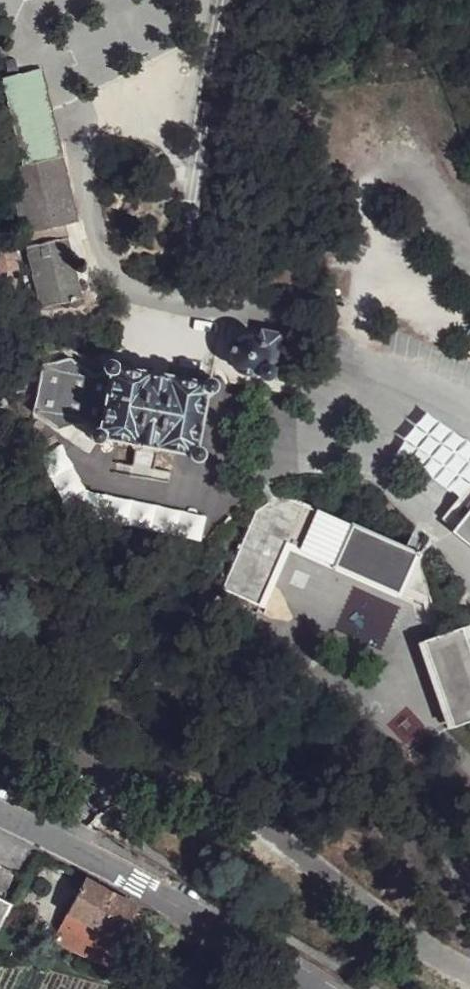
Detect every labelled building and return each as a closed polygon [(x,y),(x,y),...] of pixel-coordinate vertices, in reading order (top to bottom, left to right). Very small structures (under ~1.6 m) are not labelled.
[(11,118),(50,109),(41,70),(2,78),(11,118)] [(75,222),(50,109),(11,118),(21,169),(11,171),(27,251),(29,251),(41,307),(39,308),(40,310),(82,301),(81,298),(80,298),(67,242),(69,242),(68,238),(66,238),(64,225),(75,222)] [(258,373),(260,378),(261,379),(266,381),(270,379),(273,374),(272,369),(274,366),(280,334),(259,330),(258,338),(256,338),(248,336),(239,338),(233,344),(229,352),(230,361),(233,368),(241,374),(249,375),(258,373)] [(32,416),(57,431),(83,426),(91,432),(94,430),(98,429),(109,375),(105,374),(102,371),(94,375),(70,359),(41,366),(32,416)] [(96,443),(101,442),(133,448),(156,452),(192,459),(193,460),(198,462),(203,459),(204,455),(202,450),(198,448),(209,395),(211,395),(215,392),(217,387),(215,382),(210,380),(205,381),(202,386),(116,369),(115,364),(111,361),(105,362),(102,366),(102,371),(105,374),(109,375),(98,429),(94,430),(91,432),(89,436),(91,441),(96,443)] [(249,602),(261,607),(289,545),(400,593),(403,586),(415,557),(414,556),(416,552),(409,548),(281,494),(254,511),(219,589),(221,590),(249,602)] [(469,540),(469,509),(460,521),(455,528),(469,540)] [(399,594),(400,593),(289,545),(261,607),(265,608),(291,552),(398,597),(399,594)] [(218,597),(245,609),(249,602),(221,590),(218,597)] [(468,623),(461,626),(469,651),(469,628),(468,623)] [(461,626),(422,639),(452,725),(469,719),(469,651),(461,626)] [(138,909),(84,880),(53,940),(69,947),(74,951),(108,967),(138,909)] [(10,906),(2,901),(0,900),(0,925),(10,906)] [(71,958),(74,952),(68,949),(65,955),(71,958)]
